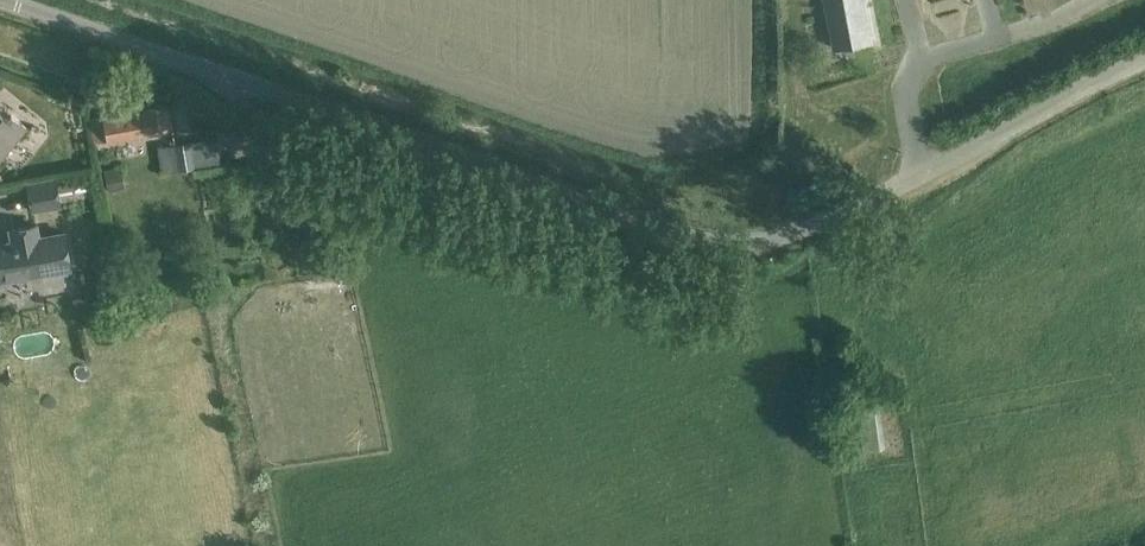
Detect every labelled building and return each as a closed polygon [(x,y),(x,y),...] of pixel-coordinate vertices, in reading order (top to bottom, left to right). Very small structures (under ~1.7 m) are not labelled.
[(835,48),(875,40),(867,0),(826,0),(835,48)] [(169,107),(92,120),(96,143),(173,130),(169,107)] [(26,123),(14,114),(10,120),(0,112),(0,158),(26,123)] [(190,141),(174,144),(179,170),(195,167),(190,141)] [(120,165),(104,168),(108,190),(124,187),(120,165)] [(88,176),(57,182),(57,180),(28,185),(33,213),(62,208),(60,201),(92,195),(88,176)] [(13,244),(0,246),(0,282),(71,269),(65,235),(38,240),(36,227),(11,231),(13,244)] [(108,254),(97,256),(100,268),(111,265),(108,254)] [(876,408),(858,411),(864,450),(881,448),(876,408)]
